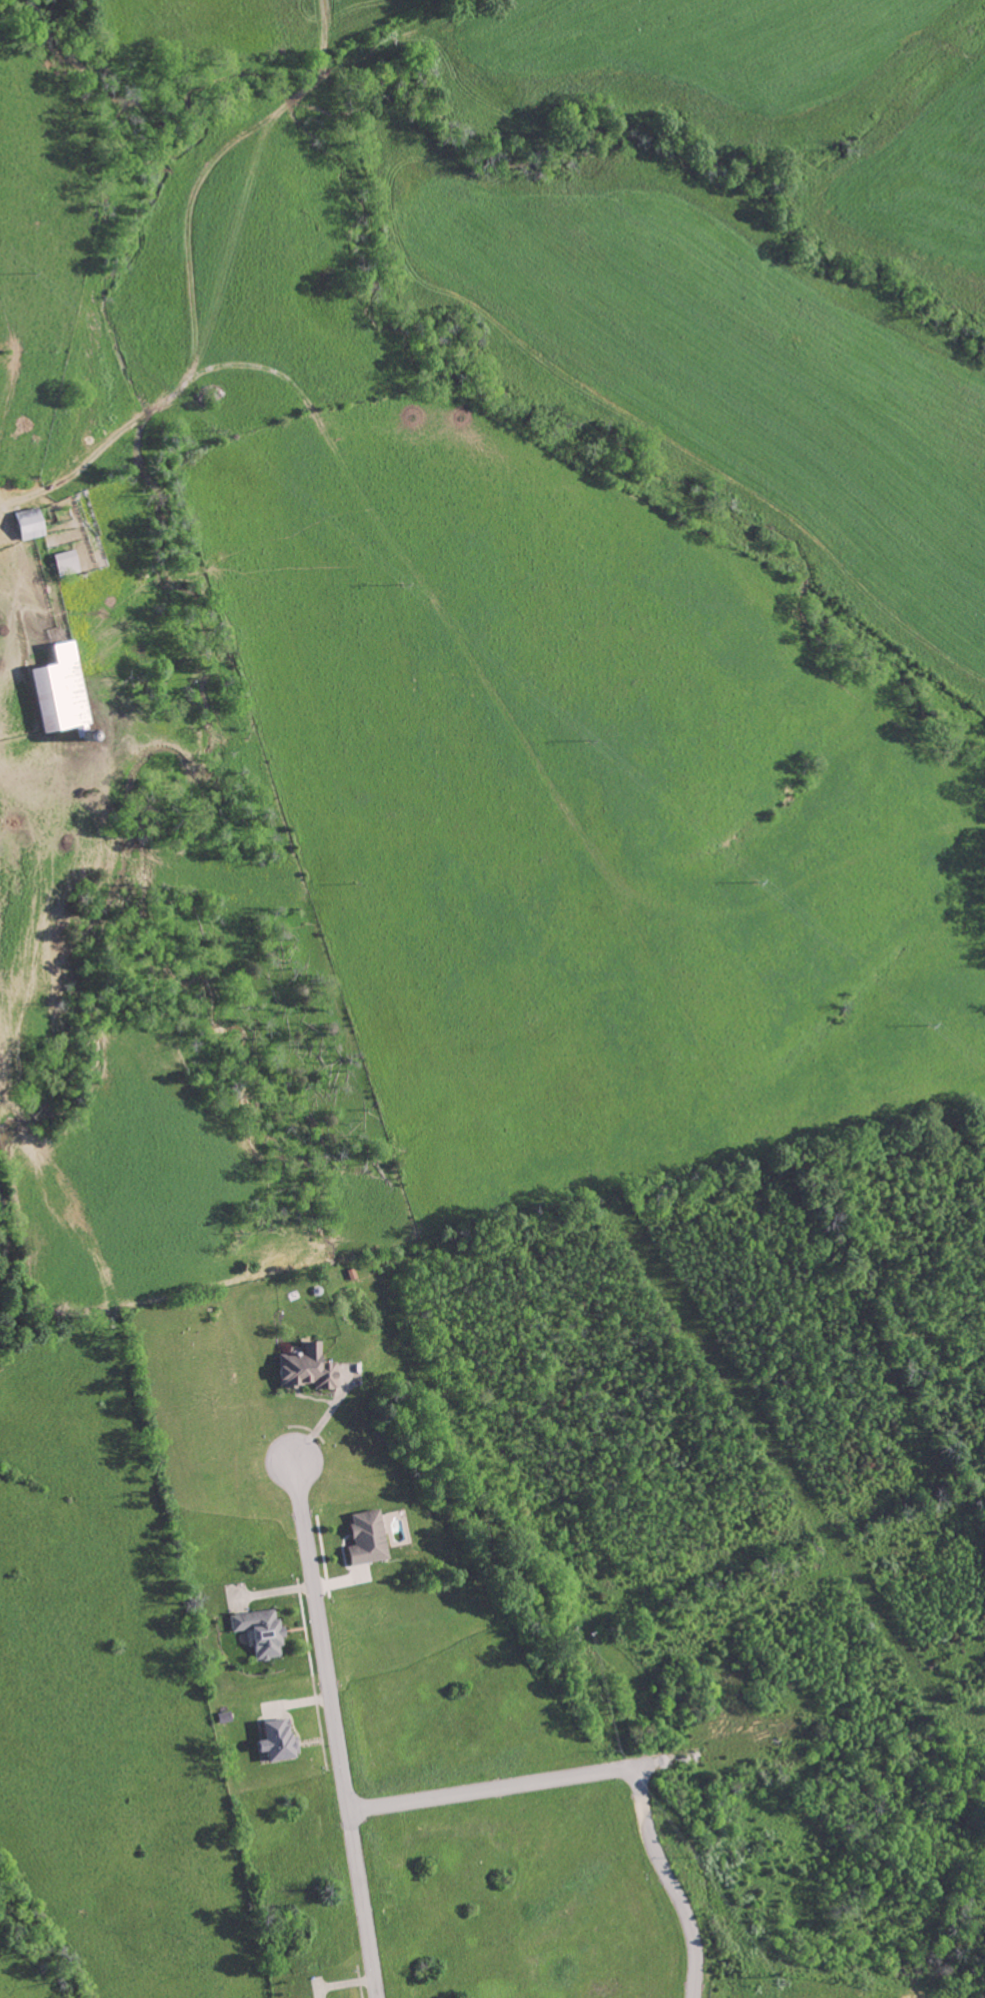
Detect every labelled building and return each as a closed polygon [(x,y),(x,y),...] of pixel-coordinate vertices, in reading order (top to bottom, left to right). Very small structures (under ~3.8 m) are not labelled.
[(20,667),(33,732),(83,722),(68,639),(41,644),(45,662),(20,667)] [(330,1388),(329,1361),(313,1362),(313,1340),(296,1341),(297,1353),(271,1354),(272,1385),(306,1384),(307,1389),(330,1388)] [(382,1558),(373,1508),(343,1513),(349,1545),(341,1547),(344,1565),(382,1558)] [(226,1614),(229,1631),(246,1629),(250,1659),(278,1655),(271,1607),(226,1614)] [(302,1755),(296,1715),(269,1719),(271,1737),(264,1738),(266,1750),(273,1749),(274,1759),(302,1755)]
